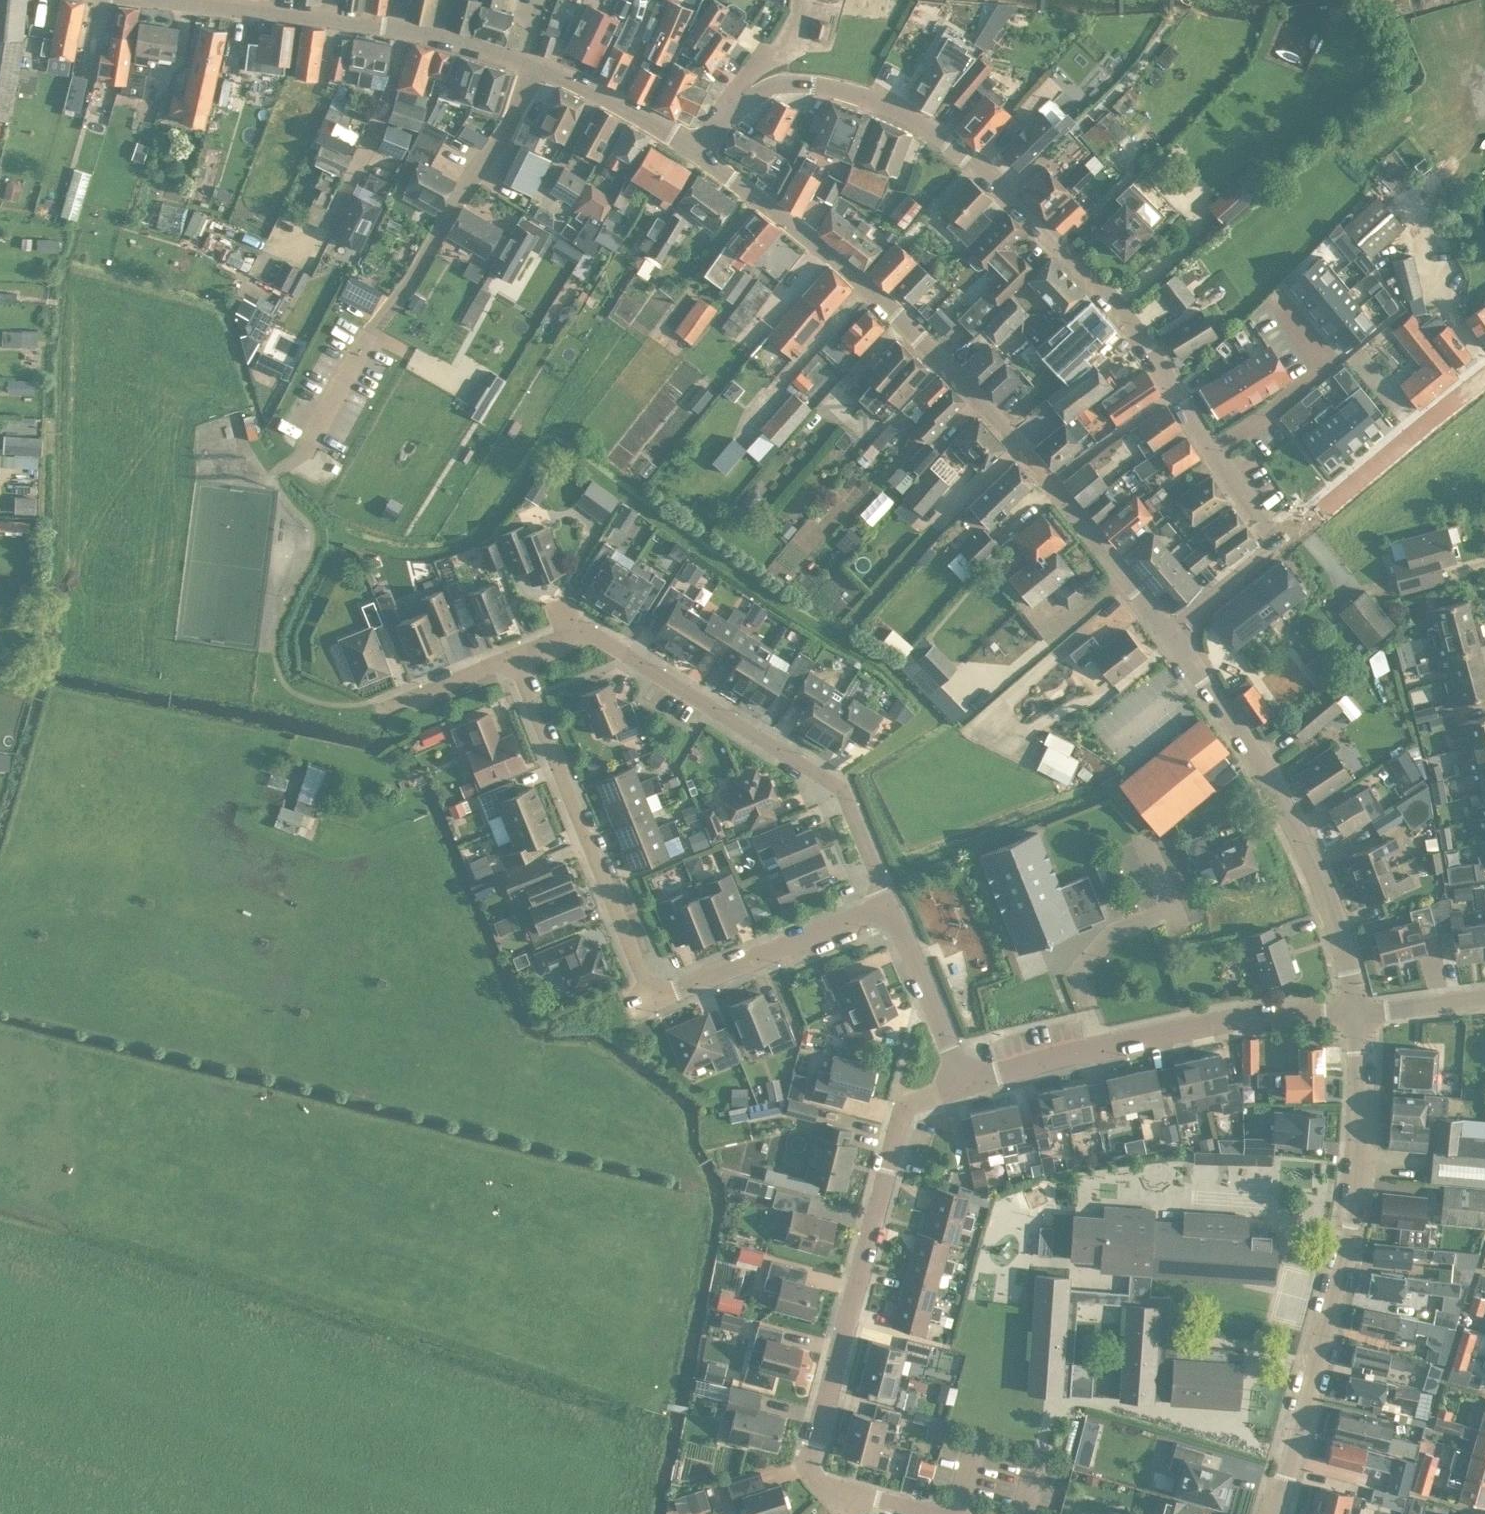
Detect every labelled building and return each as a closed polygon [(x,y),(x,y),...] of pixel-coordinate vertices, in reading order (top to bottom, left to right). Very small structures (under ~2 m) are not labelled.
[(22,34),(25,0),(0,0),(0,112),(9,114),(22,34)] [(45,14),(50,0),(32,0),(29,8),(45,14)] [(54,20),(78,25),(83,0),(58,0),(54,20)] [(116,0),(111,30),(132,33),(138,2),(119,0),(116,0)] [(365,5),(387,8),(389,0),(365,0),(365,5)] [(406,12),(429,17),(433,0),(408,0),(406,12)] [(445,21),(472,28),(478,4),(480,5),(480,0),(451,0),(445,21)] [(478,4),(472,28),(515,41),(521,20),(510,17),(513,9),(496,4),(497,0),(480,0),(480,5),(478,4)] [(602,6),(590,0),(586,0),(565,44),(580,51),(602,6)] [(602,6),(580,51),(595,58),(610,26),(617,30),(631,2),(631,0),(615,0),(610,10),(602,6)] [(617,30),(596,72),(615,82),(631,49),(624,45),(644,4),(644,0),(631,0),(631,2),(617,30)] [(664,60),(690,4),(678,0),(667,0),(645,50),(664,60)] [(688,23),(690,25),(722,45),(732,31),(735,25),(738,27),(745,16),(741,14),(744,10),(743,6),(735,0),(727,0),(726,1),(724,0),(698,0),(688,23)] [(826,36),(831,17),(813,12),(808,31),(826,36)] [(272,16),(272,17),(270,28),(259,27),(256,54),(288,58),(292,19),(272,16)] [(131,55),(127,77),(127,79),(121,78),(120,88),(141,91),(145,67),(149,68),(150,58),(146,57),(147,49),(172,52),(177,22),(140,17),(133,55),(131,55)] [(203,121),(206,106),(208,106),(224,33),(223,32),(225,24),(200,18),(198,27),(197,27),(183,91),(172,89),(168,108),(180,110),(179,116),(203,121)] [(78,25),(54,20),(51,33),(43,31),(40,47),(72,54),(78,25)] [(294,71),(315,74),(323,23),(302,20),(294,71)] [(722,45),(690,25),(678,46),(688,52),(703,61),(708,65),(722,45)] [(544,27),(537,48),(548,52),(555,31),(544,27)] [(132,33),(111,30),(108,49),(100,48),(95,71),(103,73),(103,74),(124,77),(132,33)] [(934,49),(907,94),(931,108),(950,77),(952,79),(976,51),(966,45),(967,42),(947,30),(935,50),(934,49)] [(353,32),(352,40),(348,62),(359,64),(356,79),(369,81),(372,66),(384,68),(389,38),(353,32)] [(416,87),(420,88),(428,90),(433,70),(443,73),(451,49),(434,44),(434,43),(410,36),(396,81),(397,81),(388,114),(418,124),(425,101),(413,98),(416,87)] [(1166,61),(1179,46),(1168,37),(1155,52),(1166,61)] [(326,70),(329,71),(323,88),(332,92),(339,74),(340,74),(345,50),(331,47),(326,70)] [(472,96),(484,58),(459,50),(447,89),(472,96)] [(664,60),(645,50),(626,88),(645,98),(664,60)] [(688,52),(684,62),(695,67),(679,101),(693,108),(693,107),(695,108),(705,105),(710,94),(706,84),(704,83),(709,73),(700,69),(703,61),(688,52)] [(980,52),(969,65),(947,90),(959,101),(976,81),(983,87),(953,123),(980,146),(1011,109),(998,98),(1004,92),(989,80),(995,74),(986,67),(991,62),(980,52)] [(231,98),(241,56),(226,53),(217,95),(231,98)] [(88,56),(73,54),(70,67),(84,71),(88,56)] [(695,67),(684,62),(673,57),(652,101),(688,118),(693,108),(679,101),(695,67)] [(509,66),(484,58),(472,96),(497,104),(509,66)] [(1057,86),(1082,107),(1103,81),(1078,60),(1057,86)] [(19,64),(15,87),(32,90),(36,67),(19,64)] [(78,104),(86,72),(70,68),(65,84),(61,101),(78,104)] [(584,94),(558,81),(537,123),(562,135),(574,112),(584,94)] [(1134,95),(1124,85),(1111,99),(1121,109),(1134,95)] [(314,131),(321,135),(351,148),(360,128),(337,118),(342,106),(366,115),(374,100),(348,90),(341,105),(329,99),(314,131)] [(795,103),(775,92),(764,113),(761,111),(751,131),(759,135),(763,126),(779,134),(783,126),(789,129),(793,122),(787,119),(795,103)] [(814,111),(813,112),(809,123),(817,126),(812,140),(850,155),(871,110),(870,109),(830,94),(822,115),(814,111)] [(597,101),(579,135),(576,140),(599,152),(612,129),(611,129),(613,127),(609,125),(616,111),(597,101)] [(1127,125),(1108,104),(1079,130),(1098,151),(1127,125)] [(1025,121),(1023,119),(1012,130),(1014,131),(1000,145),(1017,162),(1057,123),(1040,106),(1025,121)] [(871,110),(850,155),(851,156),(852,152),(895,169),(912,127),(871,110)] [(434,203),(437,198),(441,201),(454,176),(428,162),(447,126),(425,114),(405,152),(417,158),(405,182),(422,191),(420,195),(434,203)] [(512,135),(520,139),(502,175),(531,190),(549,154),(524,141),(533,123),(521,116),(514,131),(512,135)] [(387,118),(377,143),(402,153),(412,127),(387,118)] [(611,145),(605,157),(599,166),(611,173),(616,164),(616,163),(622,152),(632,157),(648,131),(627,118),(611,145)] [(759,135),(751,131),(751,133),(734,123),(723,143),(752,159),(750,162),(762,168),(769,156),(780,162),(776,170),(787,177),(798,157),(787,151),(786,152),(775,146),(758,137),(759,135)] [(787,177),(776,170),(767,186),(779,195),(778,196),(799,208),(818,174),(808,169),(815,156),(803,149),(808,139),(796,133),(787,151),(798,157),(787,177)] [(351,148),(321,135),(311,156),(320,160),(318,166),(321,168),(317,180),(322,182),(315,197),(326,202),(341,169),(351,148)] [(620,184),(614,195),(612,197),(623,203),(638,175),(649,182),(668,152),(649,140),(630,170),(631,171),(623,185),(620,184)] [(668,152),(649,182),(663,191),(658,199),(664,203),(688,164),(668,152)] [(1065,182),(1058,175),(1033,198),(1046,212),(1071,190),(1071,189),(1093,167),(1084,157),(1067,175),(1069,177),(1065,182)] [(875,202),(887,175),(851,159),(839,186),(875,202)] [(1058,175),(1044,160),(1019,184),(1033,198),(1058,175)] [(571,197),(582,179),(584,175),(562,162),(549,183),(571,197)] [(1264,181),(1247,162),(1210,196),(1227,215),(1264,181)] [(383,193),(391,175),(369,164),(360,182),(383,193)] [(88,170),(72,165),(58,211),(75,216),(88,170)] [(828,167),(815,190),(831,198),(842,175),(828,167)] [(1148,225),(1150,223),(1155,228),(1178,206),(1139,167),(1116,190),(1122,197),(1101,218),(1106,223),(1101,228),(1122,250),(1139,233),(1142,237),(1147,236),(1150,233),(1151,228),(1148,225)] [(697,171),(677,197),(713,223),(732,197),(697,171)] [(991,192),(968,172),(941,201),(952,211),(945,219),(966,239),(984,220),(974,210),(991,192)] [(612,197),(614,195),(590,179),(573,204),(577,206),(574,211),(583,217),(578,225),(566,217),(559,227),(593,250),(601,238),(592,233),(602,214),(601,213),(612,197)] [(905,187),(887,209),(903,222),(922,200),(905,187)] [(358,243),(379,201),(351,188),(330,229),(358,243)] [(521,189),(517,196),(523,200),(527,192),(521,189)] [(837,189),(817,225),(816,227),(832,240),(847,216),(840,210),(849,196),(837,189)] [(1088,207),(1071,190),(1046,212),(1059,225),(1071,214),(1075,219),(1088,207)] [(1370,251),(1403,221),(1376,191),(1343,221),(1370,251)] [(162,195),(155,221),(179,227),(186,202),(162,195)] [(552,209),(538,201),(531,212),(552,224),(552,209)] [(506,232),(498,227),(500,223),(462,202),(447,229),(484,250),(487,245),(495,251),(506,232)] [(199,228),(206,210),(190,204),(184,222),(199,228)] [(724,239),(703,267),(715,277),(711,283),(706,279),(699,288),(718,303),(725,294),(716,287),(717,286),(734,264),(729,260),(733,255),(737,248),(766,213),(754,204),(724,239)] [(991,262),(999,271),(957,312),(972,328),(973,327),(979,321),(993,306),(1006,290),(1032,264),(1012,243),(1026,228),(1004,205),(967,242),(989,265),(991,262)] [(672,207),(658,229),(648,246),(660,254),(671,237),(685,215),(672,207)] [(646,227),(655,233),(666,216),(656,210),(646,227)] [(520,211),(490,264),(510,275),(529,241),(537,245),(548,227),(520,211)] [(734,264),(717,286),(729,296),(736,288),(737,288),(750,270),(739,262),(738,261),(744,254),(749,258),(779,223),(766,213),(737,248),(733,255),(729,260),(734,264)] [(389,224),(404,231),(407,221),(393,215),(389,224)] [(859,225),(847,216),(832,240),(847,252),(864,229),(870,222),(864,218),(859,225)] [(901,225),(892,217),(881,227),(891,236),(901,225)] [(1434,241),(1442,236),(1432,220),(1424,226),(1434,241)] [(870,222),(864,229),(847,252),(862,264),(881,243),(865,230),(871,223),(870,222)] [(1344,224),(1332,234),(1349,255),(1362,245),(1344,224)] [(244,243),(259,244),(260,233),(245,232),(244,243)] [(36,235),(36,247),(57,247),(57,235),(36,235)] [(887,286),(889,284),(893,280),(911,297),(935,273),(894,236),(866,265),(887,286)] [(223,257),(240,263),(247,246),(229,240),(223,257)] [(1295,274),(1308,289),(1332,270),(1337,265),(1324,249),(1318,254),(1295,274)] [(1391,255),(1400,294),(1421,289),(1411,250),(1391,255)] [(660,262),(644,252),(636,266),(646,273),(649,268),(654,271),(660,262)] [(1052,281),(1065,268),(1051,252),(1027,274),(1044,292),(1053,282),(1052,281)] [(483,263),(469,255),(462,268),(477,276),(483,263)] [(299,266),(284,258),(272,279),(288,288),(299,266)] [(800,291),(766,330),(793,352),(826,314),(824,312),(851,282),(828,260),(800,291)] [(1308,289),(1321,305),(1351,280),(1337,265),(1332,270),(1308,289)] [(1175,307),(1195,294),(1174,266),(1155,281),(1175,307)] [(1053,282),(1044,292),(1059,308),(1083,286),(1065,268),(1052,281),(1053,282)] [(380,285),(347,269),(337,291),(369,307),(380,285)] [(756,273),(727,310),(743,322),(771,285),(756,273)] [(481,277),(472,293),(483,299),(494,280),(488,276),(486,280),(481,277)] [(1321,305),(1334,321),(1364,296),(1351,280),(1321,305)] [(226,281),(219,295),(246,308),(253,294),(226,281)] [(15,296),(16,286),(0,286),(0,295),(15,296)] [(1083,286),(1059,308),(1066,315),(1035,343),(1066,377),(1092,358),(1090,356),(1120,328),(1116,323),(1083,286)] [(414,287),(407,300),(418,306),(425,294),(414,287)] [(688,336),(715,301),(697,287),(670,322),(688,336)] [(979,321),(973,327),(974,328),(968,334),(977,344),(960,359),(994,395),(1010,380),(1019,390),(1032,378),(1020,365),(1016,369),(989,339),(993,336),(996,339),(1012,323),(1027,308),(1011,291),(1009,293),(1006,290),(993,306),(979,321)] [(483,299),(472,293),(460,315),(472,322),(483,299)] [(1474,327),(1484,342),(1484,341),(1484,295),(1483,297),(1484,299),(1466,312),(1475,326),(1474,327)] [(1364,296),(1334,321),(1347,336),(1377,312),(1364,296)] [(241,326),(259,336),(274,308),(256,298),(241,326)] [(1179,352),(1215,329),(1199,304),(1164,327),(1179,352)] [(840,331),(843,333),(838,337),(847,346),(851,342),(857,348),(883,322),(866,305),(840,331)] [(1422,321),(1422,320),(1421,321),(1411,308),(1391,323),(1421,361),(1399,379),(1418,403),(1458,371),(1451,363),(1454,361),(1422,321)] [(1433,311),(1422,320),(1422,321),(1454,361),(1470,347),(1447,319),(1443,322),(1433,311)] [(756,345),(766,327),(757,322),(747,339),(756,345)] [(1248,334),(1241,323),(1234,328),(1240,338),(1248,334)] [(38,325),(21,325),(21,326),(0,325),(0,341),(20,341),(21,332),(29,332),(29,341),(37,342),(38,325)] [(451,326),(439,345),(452,352),(463,333),(451,326)] [(670,326),(660,335),(673,349),(683,339),(670,326)] [(263,342),(292,351),(296,336),(267,327),(263,342)] [(871,355),(861,366),(846,382),(864,399),(911,348),(895,333),(873,357),(871,355)] [(1223,350),(1230,344),(1221,335),(1215,341),(1223,350)] [(865,359),(880,344),(874,337),(859,352),(865,359)] [(1267,340),(1249,352),(1269,384),(1288,373),(1267,340)] [(812,371),(823,360),(811,347),(799,358),(812,371)] [(293,362),(262,348),(257,361),(287,374),(293,362)] [(911,348),(864,399),(883,416),(907,389),(906,387),(927,363),(911,348)] [(1269,384),(1249,352),(1232,363),(1248,388),(1252,395),(1269,384)] [(1110,381),(1092,358),(1066,377),(1084,401),(1110,381)] [(493,363),(466,406),(480,414),(506,371),(493,363)] [(1252,395),(1248,388),(1232,363),(1199,383),(1215,409),(1236,396),(1241,402),(1252,395)] [(1145,364),(1144,364),(1101,394),(1102,396),(1096,399),(1104,412),(1109,408),(1115,418),(1159,388),(1145,364)] [(802,387),(812,377),(800,366),(790,376),(802,387)] [(949,380),(935,366),(901,404),(915,417),(919,407),(922,405),(949,380)] [(6,376),(6,391),(31,391),(32,376),(6,376)] [(1084,401),(1066,377),(1047,392),(1065,414),(1073,407),(1074,408),(1084,401)] [(701,378),(685,396),(694,404),(710,387),(701,378)] [(949,380),(922,405),(920,407),(934,423),(964,395),(949,380)] [(760,423),(778,439),(810,403),(792,386),(760,423)] [(1299,394),(1285,406),(1294,417),(1309,405),(1299,394)] [(1020,415),(1033,433),(1059,413),(1046,395),(1020,415)] [(1353,395),(1338,408),(1362,438),(1378,425),(1353,395)] [(1137,421),(1146,435),(1136,441),(1143,451),(1152,445),(1182,424),(1166,399),(1137,421)] [(1294,417),(1285,406),(1279,411),(1288,422),(1294,417)] [(1065,414),(1033,440),(1051,462),(1080,439),(1076,434),(1088,425),(1074,408),(1073,407),(1065,414)] [(1346,451),(1362,438),(1338,408),(1322,421),(1346,451)] [(979,412),(977,412),(954,431),(982,462),(1005,441),(979,412)] [(879,444),(878,443),(887,434),(896,425),(889,418),(883,424),(874,432),(857,452),(865,459),(868,455),(869,455),(879,444)] [(1330,464),(1346,451),(1322,421),(1306,434),(1330,464)] [(1198,451),(1186,431),(1160,448),(1172,467),(1198,451)] [(40,433),(1,432),(1,451),(39,452),(40,433)] [(918,468),(939,446),(925,434),(905,456),(906,457),(902,461),(914,472),(918,468)] [(36,452),(14,451),(14,464),(35,465),(36,452)] [(988,520),(1035,476),(1015,455),(969,500),(988,520)] [(1088,456),(1063,476),(1079,495),(1103,475),(1088,456)] [(947,477),(929,461),(902,492),(921,508),(947,477)] [(1210,469),(1187,484),(1180,474),(1166,483),(1172,494),(1174,493),(1192,518),(1227,493),(1210,469)] [(603,513),(617,493),(591,474),(577,494),(603,513)] [(1155,474),(1144,486),(1156,497),(1166,485),(1155,474)] [(1096,516),(1115,500),(1101,484),(1082,500),(1096,516)] [(1100,521),(1114,540),(1150,510),(1135,491),(1100,521)] [(35,494),(13,494),(13,510),(35,510),(35,494)] [(1244,518),(1231,500),(1201,522),(1214,540),(1244,518)] [(1055,545),(1064,536),(1042,508),(1013,533),(1032,555),(1010,572),(1031,599),(1072,567),(1055,545)] [(30,515),(0,514),(0,525),(29,526),(30,515)] [(1168,532),(1175,525),(1167,515),(1159,522),(1168,532)] [(1244,518),(1214,540),(1227,558),(1257,536),(1244,518)] [(513,567),(526,562),(532,577),(562,565),(545,521),(525,529),(522,520),(498,529),(513,567)] [(1425,564),(1455,556),(1446,521),(1400,534),(1405,551),(1389,556),(1398,587),(1429,579),(1425,564)] [(983,524),(960,545),(974,560),(997,538),(983,524)] [(1140,571),(1169,546),(1153,527),(1124,552),(1140,571)] [(487,564),(503,557),(494,534),(478,541),(487,564)] [(688,544),(675,535),(665,551),(678,559),(688,544)] [(605,601),(628,563),(608,551),(614,543),(603,536),(585,565),(594,571),(583,587),(605,601)] [(1202,537),(1192,545),(1198,552),(1208,544),(1202,537)] [(1214,551),(1208,544),(1198,552),(1204,559),(1214,551)] [(1198,552),(1192,545),(1183,554),(1195,568),(1204,559),(1198,552)] [(1169,546),(1140,571),(1156,588),(1184,564),(1169,546)] [(1281,555),(1210,610),(1235,641),(1305,585),(1281,555)] [(648,576),(628,563),(605,601),(626,614),(637,597),(646,603),(664,574),(653,567),(648,576)] [(1200,583),(1184,564),(1156,588),(1172,607),(1200,583)] [(1056,582),(1068,598),(1083,588),(1071,571),(1056,582)] [(734,602),(741,589),(710,573),(704,586),(734,602)] [(475,617),(479,628),(493,623),(495,626),(508,621),(506,618),(511,616),(509,612),(513,610),(507,597),(504,599),(494,576),(463,588),(464,590),(449,596),(460,623),(475,617)] [(669,579),(654,603),(651,607),(665,616),(655,632),(675,645),(697,609),(687,603),(693,594),(669,579)] [(455,621),(440,584),(419,592),(425,605),(395,617),(411,656),(442,644),(436,629),(455,621)] [(1393,619),(1364,584),(1339,604),(1367,639),(1393,619)] [(1439,626),(1472,617),(1466,594),(1435,602),(1432,591),(1408,597),(1411,609),(1417,607),(1420,618),(1436,613),(1439,626)] [(388,665),(371,622),(382,618),(372,595),(360,599),(369,622),(340,634),(357,678),(388,665)] [(707,615),(697,609),(675,645),(695,658),(706,641),(719,650),(720,649),(721,650),(737,623),(736,622),(737,622),(712,607),(707,615)] [(1439,626),(1442,639),(1427,643),(1430,654),(1478,640),(1484,638),(1479,615),(1472,617),(1439,626)] [(759,637),(737,623),(721,650),(735,659),(725,676),(745,689),(766,654),(753,647),(759,637)] [(1040,633),(1048,643),(1060,633),(1052,623),(1040,633)] [(1145,650),(1125,624),(1101,642),(1091,629),(1068,647),(1079,661),(1092,651),(1111,676),(1145,650)] [(957,659),(933,635),(915,653),(939,677),(957,659)] [(1478,640),(1430,654),(1415,658),(1418,668),(1448,660),(1452,673),(1484,663),(1478,640)] [(766,654),(745,689),(765,701),(776,685),(790,694),(808,666),(814,655),(799,645),(785,667),(766,654)] [(1380,646),(1366,651),(1373,670),(1386,666),(1380,646)] [(1329,656),(1313,670),(1322,682),(1338,668),(1329,656)] [(1442,698),(1434,700),(1434,699),(1412,705),(1416,717),(1428,713),(1428,714),(1454,706),(1452,698),(1484,689),(1484,665),(1484,663),(1452,673),(1444,675),(1448,687),(1439,689),(1442,698)] [(808,666),(790,694),(805,703),(795,720),(815,732),(838,696),(828,690),(833,681),(808,666)] [(1252,721),(1255,719),(1272,707),(1252,678),(1231,692),(1252,721)] [(581,690),(586,703),(581,705),(586,716),(591,714),(597,729),(613,722),(618,735),(642,725),(630,695),(618,700),(609,679),(581,690)] [(1303,736),(1343,703),(1325,682),(1285,715),(1303,736)] [(838,696),(815,732),(835,745),(845,729),(862,739),(880,711),(853,693),(847,702),(838,696)] [(1428,714),(1431,724),(1448,720),(1450,731),(1466,726),(1470,740),(1484,735),(1484,710),(1457,717),(1454,706),(1428,714)] [(470,733),(474,743),(467,746),(479,777),(524,759),(511,728),(497,734),(495,727),(496,726),(488,707),(449,723),(456,739),(470,733)] [(1157,824),(1211,781),(1210,779),(1234,760),(1231,756),(1230,757),(1222,747),(1226,743),(1201,713),(1120,778),(1157,824)] [(419,725),(424,739),(437,734),(434,728),(442,725),(438,717),(419,725)] [(1066,777),(1078,753),(1069,749),(1074,738),(1048,725),(1043,736),(1048,739),(1037,762),(1066,777)] [(1470,740),(1473,752),(1457,756),(1460,767),(1484,761),(1484,735),(1470,740)] [(1421,752),(1417,739),(1407,743),(1413,755),(1420,753),(1421,752)] [(1330,742),(1316,751),(1318,755),(1296,769),(1297,772),(1297,776),(1300,782),(1305,783),(1312,795),(1349,770),(1330,742)] [(1420,768),(1405,743),(1386,754),(1401,779),(1420,768)] [(1420,753),(1413,755),(1421,768),(1424,772),(1425,771),(1420,753)] [(1081,757),(1077,767),(1086,775),(1093,769),(1081,757)] [(1438,757),(1427,761),(1430,775),(1442,771),(1438,757)] [(308,758),(297,792),(293,804),(315,811),(318,799),(314,798),(325,764),(308,758)] [(604,799),(659,777),(656,770),(639,777),(632,761),(595,776),(604,799)] [(1460,767),(1463,777),(1479,773),(1482,786),(1484,786),(1484,761),(1460,767)] [(731,774),(735,784),(723,789),(733,816),(746,811),(750,822),(775,812),(771,801),(779,798),(768,771),(760,774),(755,764),(731,774)] [(470,767),(458,767),(458,780),(471,780),(470,767)] [(1442,773),(1430,775),(1433,790),(1444,788),(1442,773)] [(506,820),(542,805),(532,781),(510,790),(505,777),(477,789),(486,813),(501,807),(506,820)] [(659,777),(604,799),(613,821),(651,806),(644,791),(662,784),(659,777)] [(442,806),(466,799),(462,784),(437,792),(442,806)] [(1355,788),(1328,804),(1341,827),(1369,810),(1355,788)] [(1401,795),(1402,796),(1371,816),(1379,828),(1411,808),(1411,807),(1420,801),(1412,788),(1401,795)] [(712,834),(725,829),(713,799),(700,805),(712,834)] [(1470,803),(1472,812),(1473,814),(1484,811),(1484,799),(1470,803)] [(541,845),(537,835),(552,830),(542,805),(506,820),(512,832),(497,838),(505,859),(541,845)] [(657,821),(651,806),(613,821),(622,843),(677,821),(674,814),(657,821)] [(1472,812),(1467,814),(1470,825),(1484,821),(1484,811),(1473,814),(1472,812)] [(789,817),(781,820),(754,831),(762,852),(776,847),(781,860),(819,844),(810,822),(794,828),(789,817)] [(677,821),(622,843),(632,866),(669,851),(663,836),(680,829),(677,821)] [(1235,833),(1232,824),(1223,828),(1221,824),(1192,836),(1203,862),(1216,856),(1225,879),(1241,872),(1238,863),(1259,854),(1255,845),(1259,843),(1253,829),(1249,830),(1248,827),(1235,833)] [(1090,915),(1091,917),(1104,911),(1087,869),(1059,880),(1037,827),(979,850),(1018,946),(1076,923),(1075,921),(1090,915)] [(1357,874),(1389,862),(1383,848),(1398,843),(1394,832),(1347,850),(1351,860),(1346,861),(1352,876),(1357,874)] [(819,844),(781,860),(786,872),(773,878),(782,899),(817,885),(812,873),(828,866),(819,844)] [(1439,844),(1438,844),(1423,847),(1427,867),(1443,865),(1439,844)] [(544,850),(535,854),(502,867),(511,890),(527,883),(532,897),(529,899),(529,900),(573,882),(571,877),(573,872),(571,866),(566,864),(563,856),(548,862),(544,850)] [(1473,857),(1445,861),(1448,878),(1476,874),(1473,857)] [(1393,875),(1389,862),(1357,874),(1366,898),(1413,880),(1409,869),(1393,875)] [(746,910),(740,895),(729,869),(705,879),(709,888),(698,892),(714,932),(736,923),(733,915),(746,910)] [(573,882),(529,900),(535,914),(526,918),(534,938),(564,926),(560,916),(583,907),(580,899),(582,894),(580,889),(575,887),(573,882)] [(714,932),(698,892),(687,897),(683,887),(659,897),(669,923),(676,939),(689,933),(692,940),(714,932)] [(1460,904),(1451,905),(1449,892),(1439,893),(1431,898),(1439,926),(1451,925),(1455,956),(1480,952),(1476,918),(1462,920),(1460,904)] [(1431,898),(1430,899),(1429,898),(1408,904),(1412,917),(1404,919),(1403,918),(1389,922),(1389,923),(1374,928),(1377,938),(1373,940),(1376,952),(1380,951),(1382,955),(1397,951),(1398,955),(1412,951),(1411,947),(1424,944),(1420,931),(1437,926),(1439,926),(1431,898)] [(490,907),(495,922),(516,915),(511,900),(490,907)] [(1476,918),(1480,952),(1484,951),(1484,917),(1476,918)] [(1295,968),(1283,932),(1275,934),(1271,922),(1240,933),(1246,953),(1253,951),(1263,979),(1295,968)] [(580,930),(535,948),(543,966),(561,959),(572,985),(609,970),(598,942),(587,947),(580,930)] [(788,943),(791,955),(805,952),(802,940),(788,943)] [(530,958),(526,946),(513,952),(517,963),(530,958)] [(850,974),(843,959),(820,969),(827,984),(829,983),(834,994),(843,990),(848,1000),(887,984),(878,962),(850,974)] [(887,984),(848,1000),(852,1011),(843,1015),(847,1026),(841,1029),(847,1042),(873,1031),(868,1018),(896,1006),(887,984)] [(779,994),(766,999),(761,988),(730,1000),(747,1041),(767,1033),(772,1047),(796,1038),(786,1011),(779,994)] [(726,1020),(713,1026),(706,1010),(669,1025),(684,1062),(711,1051),(716,1065),(741,1055),(726,1020)] [(1299,1066),(1322,1066),(1321,1040),(1298,1040),(1299,1066)] [(1434,1085),(1437,1044),(1395,1041),(1392,1082),(1434,1085)] [(1261,1065),(1260,1044),(1248,1045),(1250,1066),(1261,1065)] [(1220,1047),(1197,1052),(1204,1085),(1206,1097),(1219,1094),(1222,1107),(1243,1103),(1237,1075),(1226,1078),(1220,1047)] [(859,1057),(846,1053),(835,1050),(830,1069),(818,1066),(811,1092),(841,1100),(844,1087),(867,1093),(876,1061),(869,1060),(868,1054),(863,1053),(859,1057)] [(1204,1085),(1197,1052),(1174,1057),(1182,1092),(1172,1094),(1175,1107),(1177,1117),(1196,1113),(1194,1104),(1207,1101),(1206,1097),(1204,1085)] [(1153,1062),(1130,1067),(1137,1100),(1151,1097),(1154,1111),(1175,1107),(1172,1094),(1170,1083),(1158,1086),(1153,1062)] [(1322,1066),(1299,1066),(1259,1066),(1259,1079),(1299,1079),(1299,1092),(1322,1091),(1322,1066)] [(774,1067),(761,1070),(767,1092),(780,1088),(774,1067)] [(1137,1100),(1130,1067),(1106,1072),(1111,1096),(1100,1098),(1106,1122),(1126,1117),(1123,1103),(1137,1100)] [(1106,1122),(1100,1098),(1089,1101),(1084,1077),(1061,1082),(1068,1115),(1070,1126),(1084,1123),(1085,1126),(1106,1122)] [(1037,1087),(1040,1101),(1029,1104),(1033,1119),(1038,1143),(1054,1139),(1053,1133),(1057,1132),(1054,1118),(1068,1115),(1061,1082),(1037,1087)] [(762,1087),(742,1092),(747,1110),(767,1104),(762,1087)] [(1391,1089),(1389,1117),(1423,1120),(1423,1119),(1422,1119),(1423,1106),(1446,1108),(1448,1090),(1424,1088),(1424,1092),(1391,1089)] [(813,1114),(817,1100),(788,1093),(785,1107),(786,1106),(813,1113),(813,1114)] [(1038,1143),(1033,1119),(1021,1122),(1016,1097),(993,1103),(1001,1136),(1003,1148),(1016,1145),(1017,1147),(1038,1143)] [(1001,1136),(993,1103),(969,1108),(975,1132),(964,1134),(968,1156),(988,1152),(987,1148),(1001,1145),(1002,1148),(1003,1148),(1001,1136)] [(1243,1131),(1243,1146),(1272,1147),(1273,1135),(1320,1139),(1322,1109),(1276,1105),(1273,1131),(1243,1131)] [(1433,1145),(1431,1176),(1484,1180),(1484,1131),(1461,1129),(1462,1113),(1436,1111),(1433,1145)] [(1423,1120),(1389,1117),(1387,1141),(1425,1144),(1427,1119),(1423,1119),(1423,1120)] [(805,1172),(844,1182),(855,1140),(847,1138),(851,1124),(825,1118),(822,1131),(816,1129),(805,1172)] [(1126,1129),(1108,1132),(1109,1145),(1128,1143),(1126,1129)] [(1236,1143),(1214,1145),(1215,1156),(1237,1154),(1236,1143)] [(1193,1145),(1193,1147),(1193,1157),(1211,1158),(1212,1145),(1193,1145)] [(971,1182),(985,1181),(982,1158),(968,1160),(971,1182)] [(765,1159),(762,1170),(780,1174),(783,1163),(765,1159)] [(1440,1217),(1484,1221),(1484,1183),(1444,1179),(1440,1217)] [(930,1206),(972,1217),(974,1210),(964,1207),(968,1190),(936,1182),(930,1206)] [(826,1248),(835,1216),(806,1208),(810,1192),(776,1183),(771,1200),(793,1205),(784,1236),(826,1248)] [(1424,1191),(1382,1187),(1379,1217),(1421,1221),(1424,1191)] [(1036,1269),(1030,1355),(1028,1386),(1091,1391),(1093,1358),(1073,1357),(1077,1295),(1126,1299),(1119,1393),(1152,1395),(1152,1392),(1170,1394),(1169,1396),(1239,1401),(1243,1345),(1186,1341),(1183,1342),(1182,1344),(1166,1343),(1170,1291),(1148,1289),(1150,1267),(1244,1274),(1245,1271),(1253,1271),(1254,1274),(1274,1276),(1277,1230),(1246,1228),(1248,1210),(1184,1206),(1183,1221),(1176,1221),(1176,1216),(1153,1214),(1154,1204),(1104,1201),(1104,1211),(1073,1209),(1070,1252),(1101,1254),(1100,1264),(1129,1266),(1128,1287),(1068,1282),(1069,1271),(1036,1269)] [(930,1206),(923,1229),(949,1236),(956,1238),(961,1221),(970,1224),(972,1217),(930,1206)] [(949,1236),(923,1229),(916,1227),(910,1250),(953,1261),(954,1254),(945,1252),(949,1236)] [(1453,1244),(1433,1242),(1374,1236),(1372,1257),(1409,1261),(1410,1250),(1432,1252),(1432,1254),(1452,1256),(1450,1275),(1459,1276),(1469,1277),(1479,1247),(1453,1244)] [(760,1257),(762,1245),(735,1239),(733,1252),(760,1257)] [(910,1250),(904,1273),(937,1282),(941,1266),(951,1268),(953,1261),(910,1250)] [(775,1301),(810,1310),(817,1281),(804,1277),(807,1264),(771,1254),(763,1281),(779,1286),(775,1301)] [(1459,1276),(1450,1275),(1430,1273),(1430,1274),(1404,1270),(1404,1271),(1370,1267),(1367,1289),(1388,1292),(1388,1296),(1395,1297),(1396,1293),(1402,1293),(1403,1283),(1428,1287),(1458,1290),(1458,1289),(1459,1276)] [(1484,1284),(1484,1268),(1479,1267),(1475,1281),(1484,1284)] [(904,1273),(898,1296),(940,1307),(942,1301),(932,1298),(937,1282),(904,1273)] [(1459,1276),(1458,1289),(1465,1291),(1469,1277),(1459,1276)] [(737,1302),(739,1291),(713,1285),(711,1297),(737,1302)] [(1470,1296),(1484,1300),(1484,1292),(1473,1288),(1470,1296)] [(940,1307),(898,1296),(891,1320),(924,1329),(929,1312),(938,1315),(940,1307)] [(1470,1296),(1467,1305),(1482,1310),(1484,1301),(1484,1300),(1470,1296)] [(1433,1314),(1432,1317),(1399,1310),(1399,1309),(1363,1301),(1358,1325),(1394,1332),(1413,1335),(1415,1325),(1427,1328),(1425,1336),(1434,1343),(1441,1344),(1442,1341),(1449,1342),(1455,1322),(1454,1322),(1455,1318),(1441,1315),(1433,1314)] [(1441,1315),(1443,1304),(1435,1303),(1433,1314),(1441,1315)] [(1458,1307),(1443,1304),(1441,1315),(1455,1318),(1458,1307)] [(709,1309),(708,1324),(737,1326),(737,1310),(709,1309)] [(757,1318),(751,1341),(742,1374),(771,1382),(775,1366),(793,1371),(801,1342),(779,1336),(782,1325),(757,1318)] [(1476,1327),(1462,1323),(1459,1334),(1456,1342),(1471,1347),(1473,1339),(1473,1338),(1476,1327)] [(931,1339),(908,1333),(905,1343),(871,1334),(865,1356),(898,1365),(901,1352),(926,1359),(931,1339)] [(1422,1354),(1417,1353),(1417,1352),(1390,1346),(1355,1338),(1350,1361),(1385,1369),(1387,1358),(1415,1364),(1419,1366),(1422,1354)] [(1471,1347),(1456,1342),(1451,1358),(1447,1373),(1467,1379),(1472,1365),(1466,1363),(1471,1347)] [(898,1365),(865,1356),(859,1379),(868,1382),(865,1392),(913,1405),(919,1385),(906,1382),(909,1368),(898,1365)] [(1381,1399),(1384,1388),(1393,1390),(1392,1396),(1415,1401),(1419,1384),(1386,1377),(1349,1369),(1344,1390),(1381,1399)] [(730,1380),(709,1375),(706,1389),(727,1393),(725,1402),(735,1405),(728,1435),(747,1439),(748,1437),(775,1443),(783,1411),(755,1404),(759,1387),(730,1380)] [(852,1405),(847,1426),(880,1434),(892,1437),(900,1405),(876,1399),(873,1411),(852,1405)] [(1435,1409),(1450,1413),(1452,1405),(1438,1401),(1435,1409)] [(1333,1431),(1416,1451),(1419,1439),(1388,1432),(1392,1416),(1339,1403),(1333,1431)] [(1435,1409),(1429,1407),(1426,1419),(1458,1429),(1475,1434),(1472,1445),(1484,1448),(1484,1423),(1479,1422),(1462,1417),(1450,1413),(1435,1409)] [(880,1434),(847,1426),(841,1448),(865,1454),(863,1458),(884,1463),(888,1450),(876,1447),(880,1434)] [(1332,1433),(1326,1454),(1360,1464),(1363,1453),(1387,1459),(1390,1449),(1332,1433)] [(1230,1483),(1224,1481),(1228,1466),(1201,1459),(1205,1445),(1176,1437),(1168,1465),(1181,1468),(1176,1485),(1219,1497),(1220,1494),(1226,1496),(1230,1483)] [(915,1471),(922,1446),(910,1443),(904,1468),(915,1471)] [(1466,1468),(1467,1468),(1484,1474),(1484,1448),(1472,1445),(1466,1468)] [(1424,1447),(1421,1455),(1436,1460),(1439,1451),(1424,1447)] [(1414,1459),(1394,1453),(1386,1481),(1406,1487),(1414,1459)] [(1436,1460),(1421,1455),(1413,1484),(1428,1489),(1436,1460)] [(1449,1463),(1445,1477),(1462,1482),(1459,1492),(1484,1500),(1484,1497),(1484,1474),(1467,1468),(1466,1468),(1449,1463)] [(735,1503),(745,1500),(750,1513),(761,1513),(788,1506),(779,1479),(758,1486),(753,1468),(726,1477),(735,1503)] [(1096,1479),(1097,1471),(1087,1469),(1085,1477),(1096,1479)] [(1365,1492),(1352,1488),(1320,1480),(1315,1502),(1347,1510),(1350,1498),(1363,1501),(1365,1492)] [(1406,1490),(1405,1490),(1373,1482),(1370,1495),(1402,1503),(1406,1490)] [(691,1505),(691,1508),(710,1502),(704,1483),(674,1492),(679,1509),(691,1505)] [(1221,1513),(1199,1508),(1201,1500),(1163,1490),(1157,1513),(1159,1513),(1221,1513)] [(1431,1507),(1434,1496),(1412,1490),(1406,1513),(1405,1513),(1420,1513),(1422,1506),(1431,1508),(1431,1507)] [(1315,1502),(1312,1513),(1346,1513),(1347,1510),(1315,1502)]
